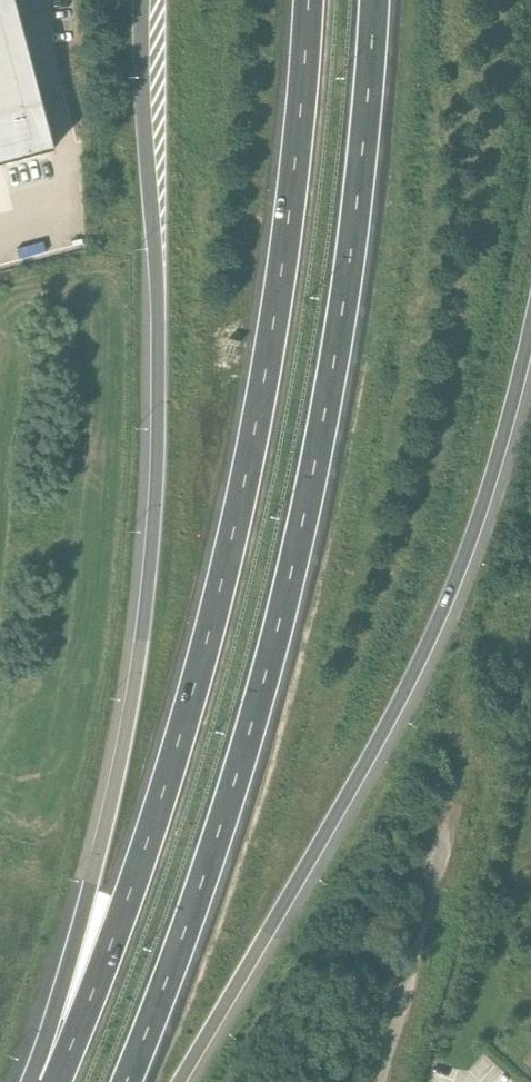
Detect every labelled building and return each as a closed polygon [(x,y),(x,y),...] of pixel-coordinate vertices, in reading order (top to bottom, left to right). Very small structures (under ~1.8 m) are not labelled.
[(2,165),(49,152),(9,0),(0,0),(0,158),(2,165)]
